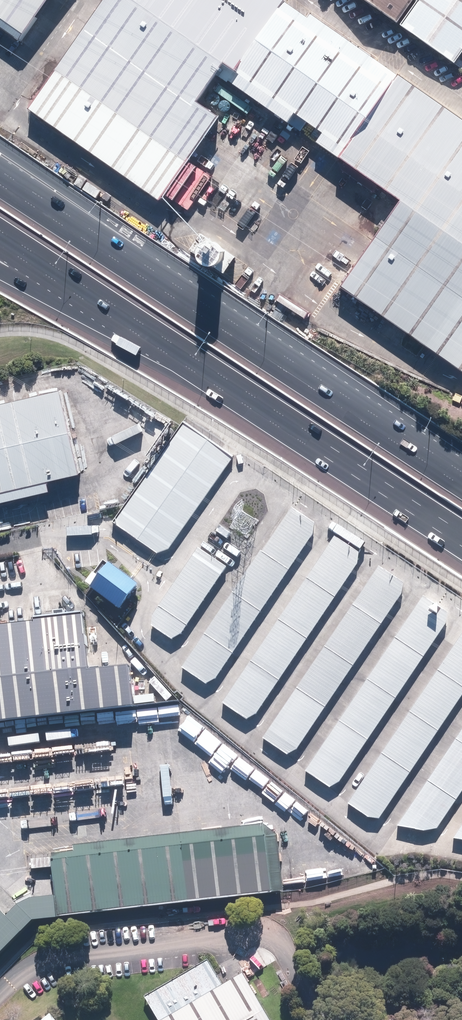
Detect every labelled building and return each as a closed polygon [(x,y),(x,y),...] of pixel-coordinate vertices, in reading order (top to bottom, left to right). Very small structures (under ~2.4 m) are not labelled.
[(24,39),(50,0),(0,0),(0,23),(24,39)] [(285,2),(287,0),(102,0),(27,108),(157,199),(215,117),(192,102),(214,71),(402,201),(343,286),(461,368),(461,124),(285,2)] [(397,20),(411,0),(369,0),(397,20)] [(399,24),(454,62),(461,51),(461,0),(416,0),(399,24)] [(198,262),(201,265),(205,266),(208,266),(212,265),(215,262),(217,259),(218,255),(217,252),(216,248),(213,246),(210,244),(206,243),(203,244),(199,246),(197,249),(195,252),(195,256),(196,259),(198,262)] [(32,483),(83,471),(64,390),(0,405),(0,490),(32,483)] [(235,455),(186,420),(112,523),(161,557),(235,455)] [(317,532),(289,513),(180,672),(208,692),(317,532)] [(355,564),(327,544),(218,704),(246,723),(355,564)] [(225,570),(197,552),(146,627),(173,646),(225,570)] [(142,584),(115,562),(95,588),(122,609),(142,584)] [(399,593),(371,573),(255,743),(283,762),(399,593)] [(442,622),(414,604),(297,775),(325,794),(442,622)] [(133,709),(129,670),(89,675),(83,619),(0,629),(0,725),(133,709)] [(459,633),(340,807),(368,826),(461,689),(461,635),(459,633)] [(388,832),(427,837),(461,787),(461,724),(388,832)] [(37,917),(287,890),(281,833),(268,822),(55,846),(58,892),(36,895),(23,902),(12,913),(6,909),(0,915),(0,954),(37,917)] [(446,846),(461,847),(461,823),(446,846)] [(246,968),(224,982),(210,958),(148,994),(162,1018),(158,1019),(277,1019),(246,968)] [(54,1010),(42,1019),(62,1019),(54,1010)]
